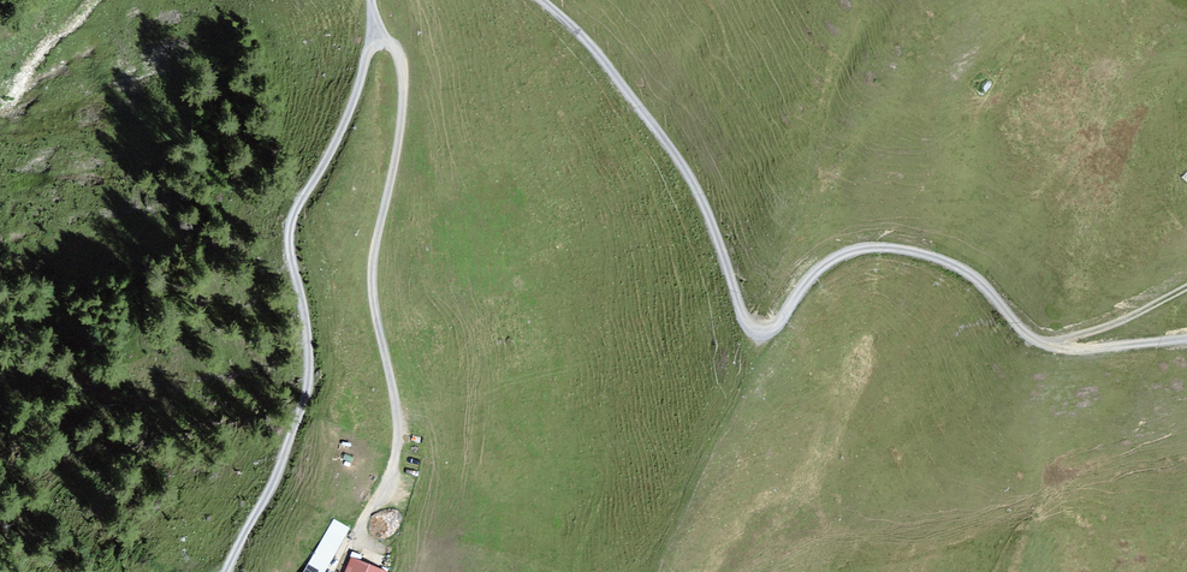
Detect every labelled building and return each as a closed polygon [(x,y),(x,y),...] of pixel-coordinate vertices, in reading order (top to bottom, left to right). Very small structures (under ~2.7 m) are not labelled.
[(348,529),(333,521),(304,571),(322,571),(348,529)] [(354,559),(348,571),(385,571),(354,559)]
